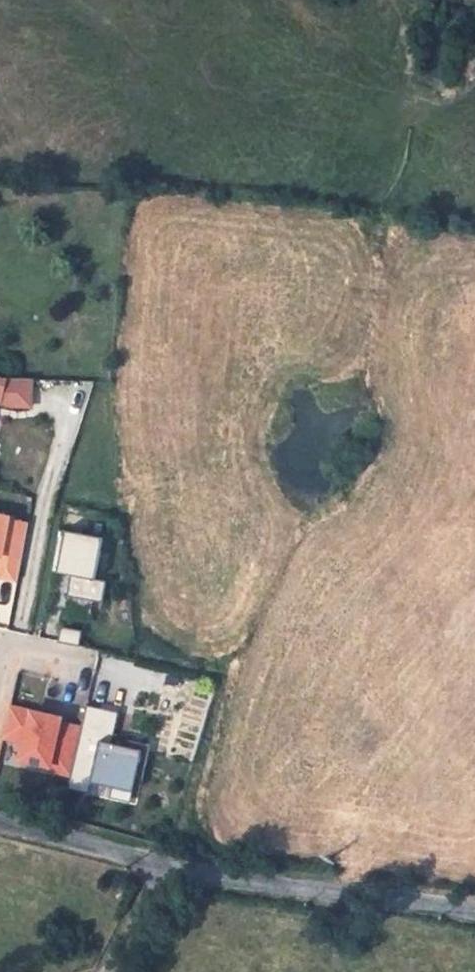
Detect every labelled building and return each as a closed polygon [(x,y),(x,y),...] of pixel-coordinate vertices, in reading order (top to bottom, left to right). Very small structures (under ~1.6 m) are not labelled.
[(9,407),(31,406),(34,376),(5,375),(0,373),(0,406),(9,407)] [(0,515),(0,577),(18,580),(28,523),(8,520),(9,517),(0,515)] [(103,537),(59,529),(51,571),(71,575),(67,594),(75,596),(93,599),(103,601),(107,581),(95,579),(103,537)] [(93,599),(75,596),(72,611),(90,615),(93,599)] [(61,626),(58,642),(79,646),(82,630),(61,626)] [(86,705),(81,728),(70,775),(68,784),(90,789),(92,778),(112,783),(110,794),(131,798),(142,750),(112,743),(119,712),(86,705)] [(60,718),(10,707),(4,737),(24,742),(36,744),(32,762),(49,766),(48,770),(70,775),(81,728),(59,723),(60,718)] [(36,744),(24,742),(20,759),(32,762),(36,744)] [(90,789),(68,784),(67,789),(130,803),(131,798),(110,794),(112,783),(92,778),(90,789)]
